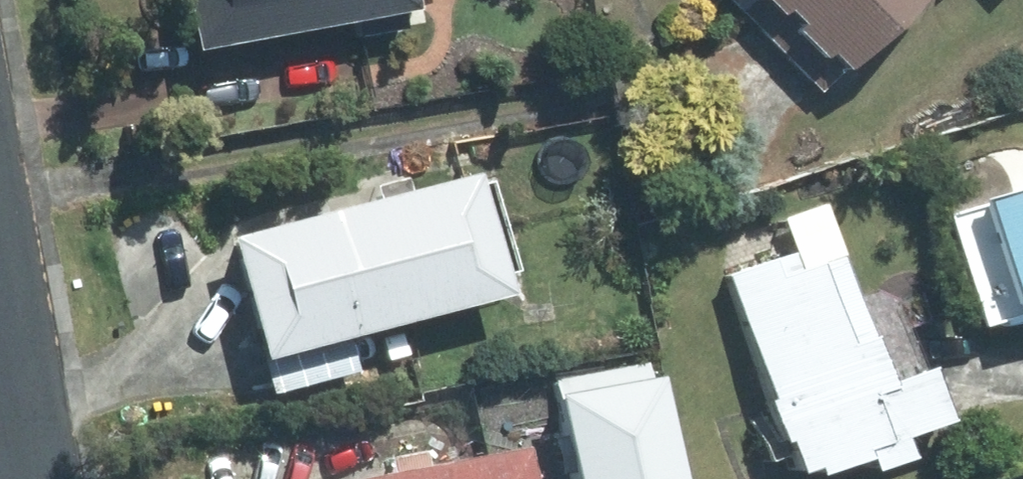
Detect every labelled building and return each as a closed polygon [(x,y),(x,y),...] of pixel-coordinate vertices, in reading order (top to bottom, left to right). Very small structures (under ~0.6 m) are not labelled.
[(203,50),(358,19),(361,38),(427,25),(422,0),(194,0),(203,50)] [(824,91),(925,0),(733,0),(824,91)] [(399,324),(516,291),(510,270),(521,267),(496,179),(488,181),(485,171),(365,204),(399,324)] [(955,214),(990,322),(1022,312),(1022,194),(955,214)] [(883,469),(918,456),(911,437),(957,420),(939,371),(897,386),(830,203),(790,217),(803,255),(739,278),(810,472),(825,466),(829,476),(879,458),(883,469)] [(240,238),(272,359),(353,337),(399,324),(365,204),(240,238)] [(281,391),(361,370),(353,337),(272,359),(281,391)] [(651,360),(555,379),(574,478),(674,478),(651,360)] [(368,478),(540,478),(533,447),(368,478)]
